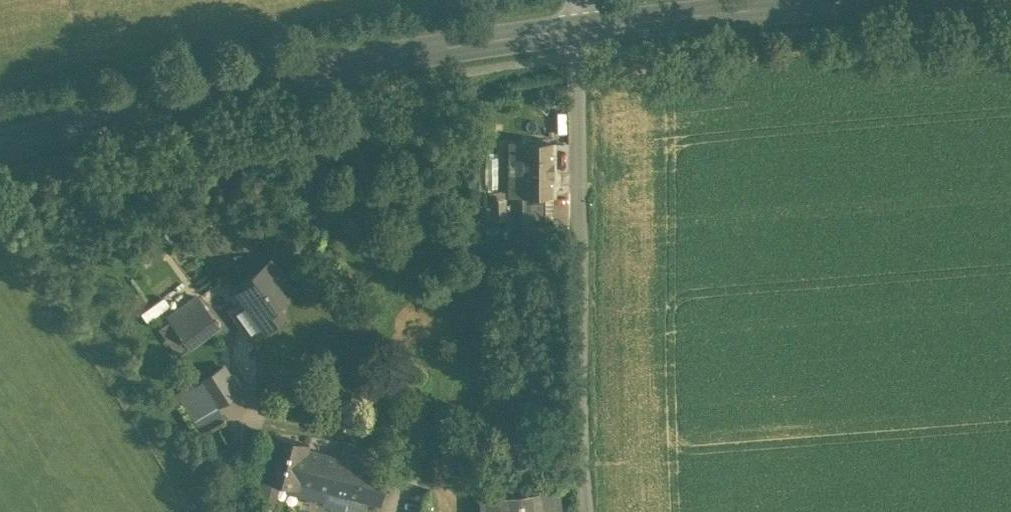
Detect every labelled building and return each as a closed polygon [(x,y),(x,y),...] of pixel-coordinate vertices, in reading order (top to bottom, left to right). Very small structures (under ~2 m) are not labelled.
[(523,174),(523,143),(511,143),(511,173),(523,174)] [(554,143),(523,143),(523,174),(523,194),(545,194),(555,195),(554,143)] [(545,194),(523,194),(523,204),(545,205),(545,194)] [(505,200),(493,200),(493,219),(505,218),(505,200)] [(545,205),(523,204),(523,221),(545,221),(545,205)] [(545,221),(523,221),(523,239),(545,233),(545,221)] [(499,227),(489,229),(490,236),(500,235),(499,227)] [(293,291),(271,262),(236,287),(246,301),(232,311),(251,336),(283,313),(276,303),(293,291)] [(197,296),(169,316),(172,319),(191,346),(219,326),(197,296)] [(162,327),(172,319),(169,316),(164,309),(154,316),(162,327)] [(179,355),(191,346),(172,319),(162,327),(160,329),(179,355)] [(220,403),(241,388),(222,359),(200,374),(201,376),(220,403)] [(197,419),(220,403),(201,376),(178,392),(197,419)] [(286,489),(296,491),(309,447),(310,444),(276,435),(263,477),(278,481),(287,484),(286,489)] [(339,456),(387,470),(392,454),(344,440),(339,456)] [(309,447),(296,491),(322,499),(325,490),(348,496),(367,502),(378,505),(387,470),(339,456),(309,447)] [(278,481),(263,477),(256,499),(272,503),(278,481)] [(482,511),(563,511),(560,488),(480,496),(482,511)] [(348,496),(344,510),(350,511),(364,511),(367,502),(348,496)]
